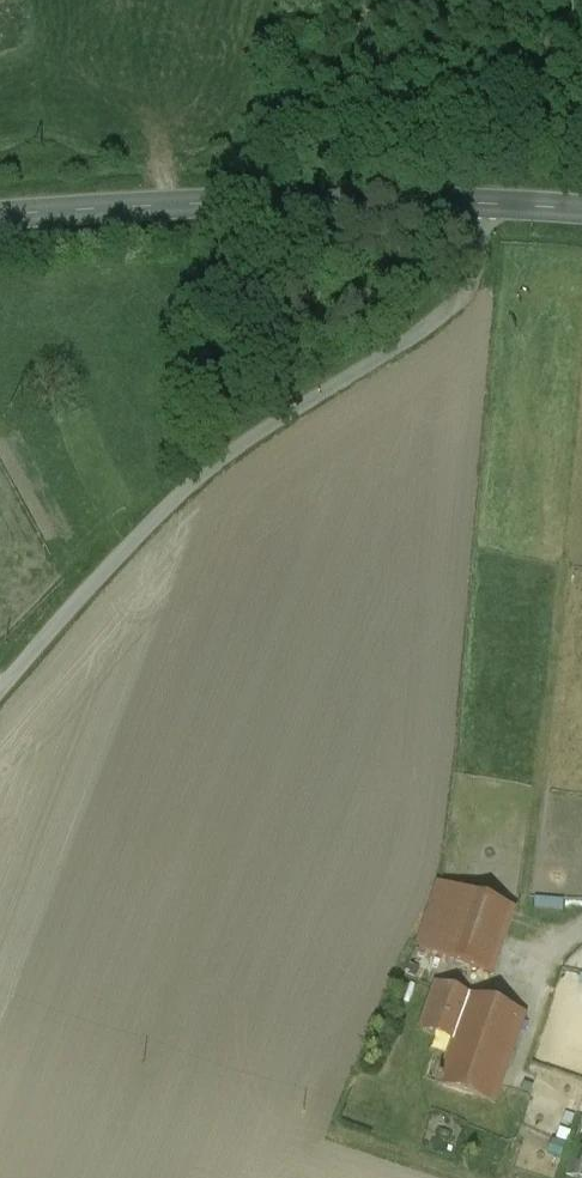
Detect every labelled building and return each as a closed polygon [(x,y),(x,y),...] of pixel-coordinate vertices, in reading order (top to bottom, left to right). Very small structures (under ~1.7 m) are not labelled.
[(514,909),(437,883),(415,948),(492,974),(514,909)] [(409,986),(405,997),(411,1000),(415,988),(409,986)] [(470,998),(436,987),(422,1027),(456,1039),(470,998)] [(522,1016),(471,997),(470,998),(456,1039),(441,1082),(493,1100),(522,1016)] [(570,1177),(575,1177),(581,1177),(581,1130),(570,1177)]
